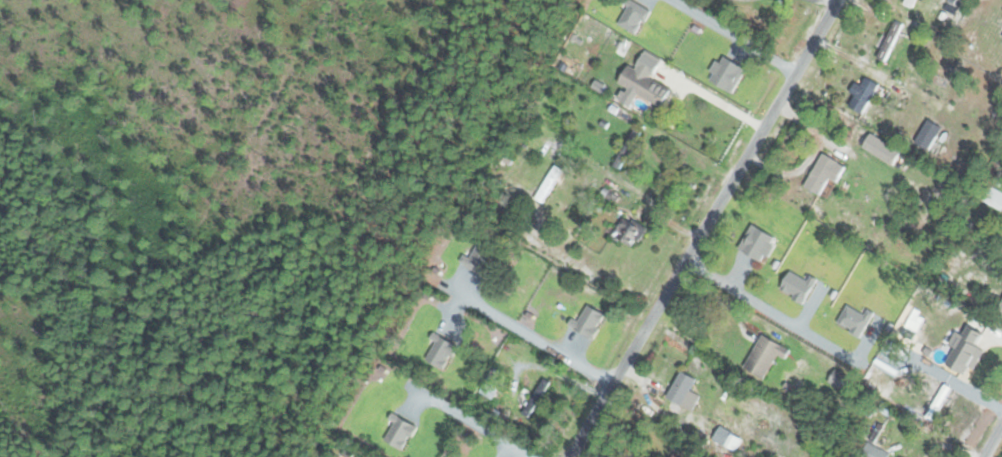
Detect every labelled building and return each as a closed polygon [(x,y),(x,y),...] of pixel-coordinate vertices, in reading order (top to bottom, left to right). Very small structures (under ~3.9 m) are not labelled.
[(885,61),(903,25),(895,21),(877,57),(885,61)] [(671,90),(628,66),(618,84),(660,108),(671,90)] [(861,85),(856,82),(850,93),(854,95),(848,107),(863,115),(879,85),(865,78),(861,85)] [(929,150),(942,128),(928,120),(915,142),(929,150)] [(862,147),(893,166),(901,153),(871,133),(862,147)] [(829,199),(845,165),(821,154),(805,188),(829,199)] [(554,170),(536,199),(542,202),(560,174),(554,170)] [(646,231),(625,215),(611,233),(631,250),(646,231)] [(805,257),(789,244),(770,267),(786,280),(805,257)] [(993,336),(986,331),(963,370),(970,374),(993,336)] [(765,377),(777,356),(784,360),(790,350),(762,335),(745,366),(765,377)] [(479,392),(493,399),(506,374),(493,367),(479,392)] [(852,378),(835,369),(828,383),(845,392),(852,378)] [(697,379),(681,371),(667,398),(693,411),(701,395),(691,391),(697,379)] [(933,408),(937,410),(950,389),(946,386),(933,408)] [(711,443),(733,456),(743,439),(721,426),(711,443)] [(870,444),(863,456),(865,456),(887,456),(888,455),(870,444)]
